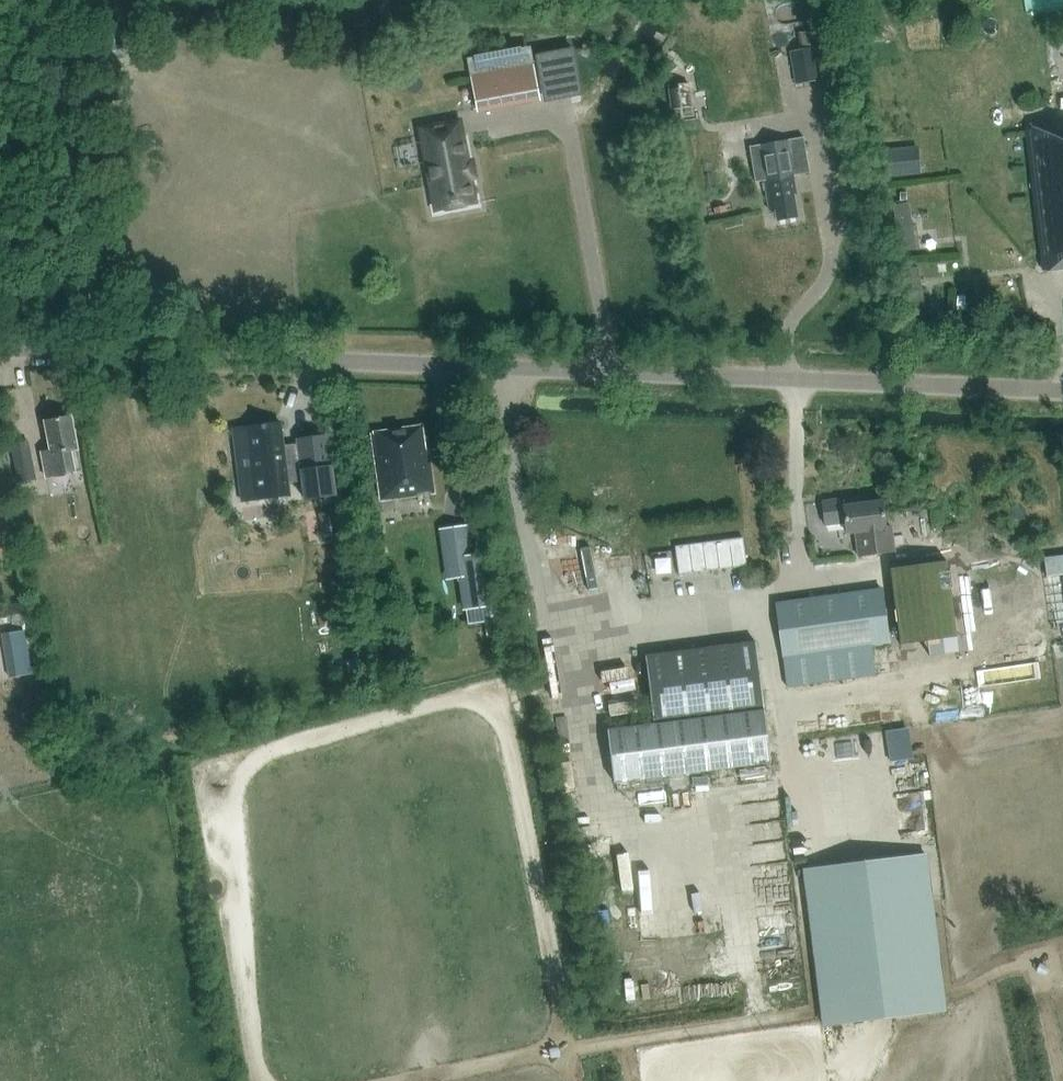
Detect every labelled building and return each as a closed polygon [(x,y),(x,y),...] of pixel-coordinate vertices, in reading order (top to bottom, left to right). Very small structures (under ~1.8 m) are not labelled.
[(816,46),(790,51),(796,84),(822,79),(816,46)] [(533,65),(472,77),(478,108),(539,97),(533,65)] [(437,211),(475,203),(462,134),(457,135),(455,122),(436,126),(438,136),(423,139),(428,165),(426,166),(429,181),(431,181),(437,211)] [(1026,127),(1041,244),(1045,270),(1062,267),(1062,122),(1026,127)] [(760,157),(750,159),(754,181),(763,180),(768,210),(774,209),(776,219),(796,216),(792,193),(795,193),(791,174),(808,171),(802,136),(758,144),(760,157)] [(901,148),(884,149),(886,176),(903,175),(901,148)] [(909,201),(894,204),(904,250),(919,246),(909,201)] [(938,264),(939,273),(946,272),(945,263),(938,264)] [(923,265),(907,266),(909,314),(926,313),(923,265)] [(72,416),(45,421),(50,450),(42,451),(46,476),(74,471),(70,449),(78,448),(72,416)] [(294,440),(294,443),(284,445),(281,422),(234,428),(236,448),(249,447),(255,498),(290,494),(288,482),(297,481),(299,496),(323,493),(315,438),(294,440)] [(372,433),(381,498),(435,492),(429,449),(425,450),(422,426),(372,433)] [(29,440),(11,444),(19,483),(37,479),(29,440)] [(882,501),(862,503),(861,497),(823,501),(825,524),(845,522),(846,534),(855,533),(858,556),(894,552),(891,527),(885,528),(882,501)] [(338,514),(320,516),(322,539),(340,537),(338,514)] [(442,530),(449,577),(460,575),(465,608),(494,604),(487,553),(469,556),(465,527),(442,530)] [(679,574),(747,565),(743,537),(675,546),(679,574)] [(344,567),(339,558),(327,565),(332,574),(344,567)] [(906,586),(891,588),(899,646),(926,642),(929,663),(960,659),(946,561),(904,567),(906,586)] [(775,604),(782,656),(786,687),(874,675),(870,644),(890,642),(882,589),(775,604)] [(5,649),(13,647),(18,676),(32,674),(24,630),(2,634),(5,649)] [(644,655),(653,723),(606,729),(612,781),(769,762),(754,641),(644,655)] [(908,726),(885,729),(890,760),(913,756),(912,754),(908,726)] [(824,738),(824,755),(840,756),(841,739),(824,738)]
